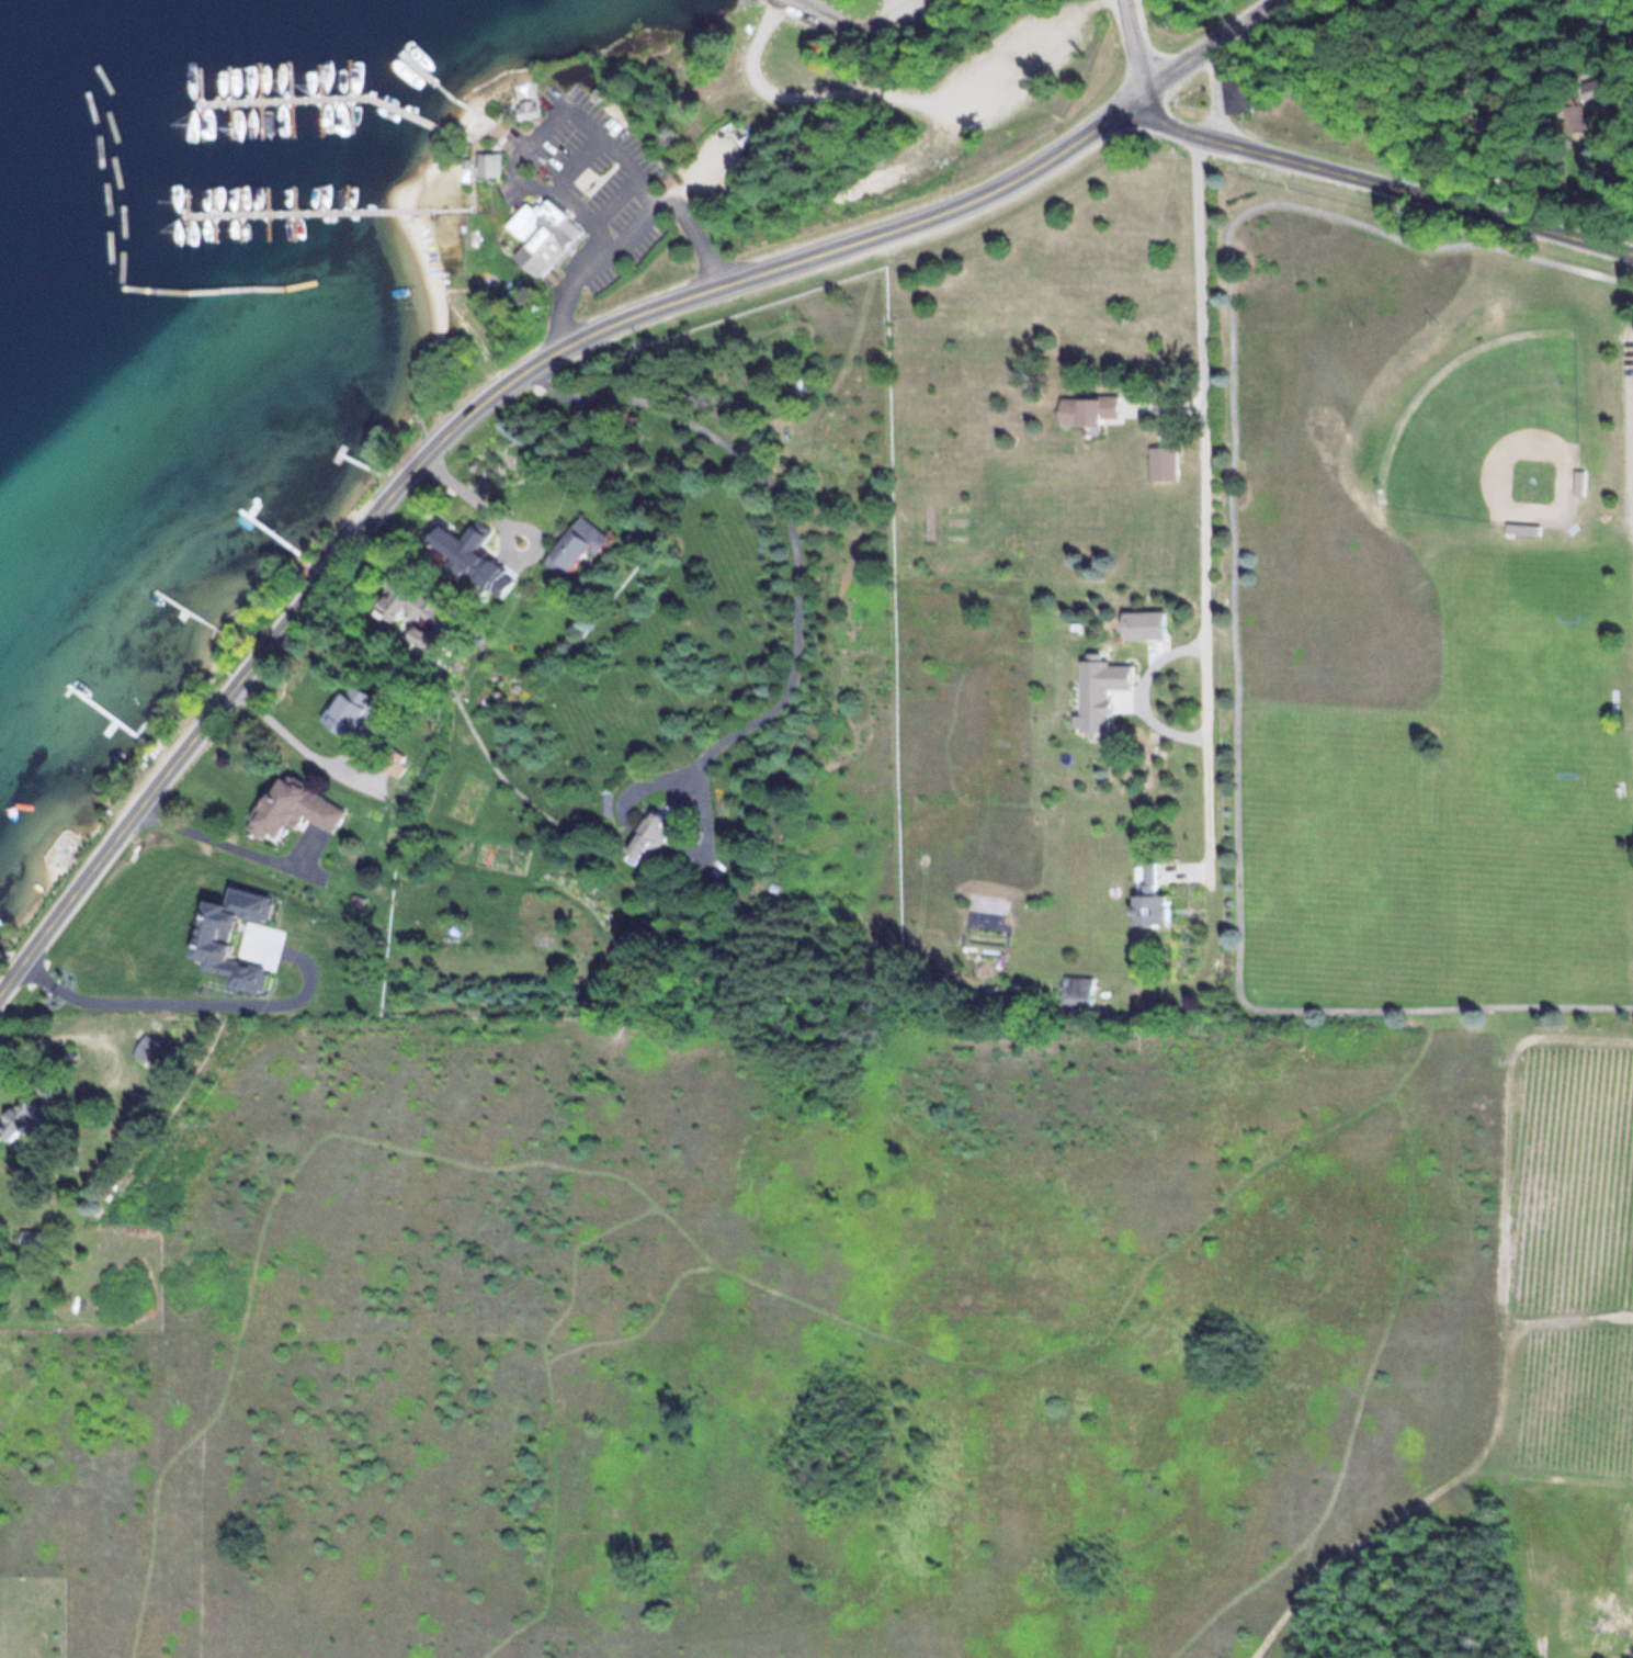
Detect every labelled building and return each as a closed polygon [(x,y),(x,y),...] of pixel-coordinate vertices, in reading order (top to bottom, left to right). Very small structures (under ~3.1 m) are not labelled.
[(1224,79),(1224,113),(1250,113),(1250,79),(1224,79)] [(520,119),(539,115),(535,98),(515,103),(520,119)] [(1587,133),(1587,104),(1568,104),(1568,133),(1587,133)] [(477,177),(501,177),(501,150),(478,150),(477,177)] [(581,230),(538,278),(515,253),(528,240),(511,225),(523,213),(534,223),(542,215),(534,208),(540,202),(545,206),(552,202),(581,230)] [(1097,426),(1098,417),(1117,418),(1117,396),(1058,394),(1057,425),(1097,426)] [(1175,480),(1175,446),(1148,446),(1148,480),(1175,480)] [(586,549),(596,555),(609,535),(579,514),(546,562),(567,577),(586,549)] [(459,577),(488,534),(475,525),(466,538),(436,518),(421,540),(450,560),(445,568),(459,577)] [(409,610),(421,621),(426,616),(435,625),(448,612),(400,567),(386,582),(392,588),(377,604),(397,622),(409,610)] [(344,706),(373,736),(390,719),(376,704),(362,689),(344,706)] [(304,814),(334,833),(347,811),(282,771),(246,829),(265,840),(269,834),(277,840),(287,823),(295,828),(304,814)] [(673,821),(650,808),(623,852),(646,866),(673,821)] [(1165,927),(1165,895),(1156,895),(1156,862),(1139,862),(1139,896),(1132,896),(1132,927),(1165,927)] [(1095,976),(1063,976),(1063,1004),(1095,1004),(1095,976)] [(156,1039),(142,1035),(135,1056),(149,1060),(156,1039)] [(9,1142),(29,1125),(32,1129),(44,1119),(26,1099),(0,1122),(0,1132),(9,1142)] [(51,1231),(22,1231),(22,1248),(51,1248),(51,1231)]
